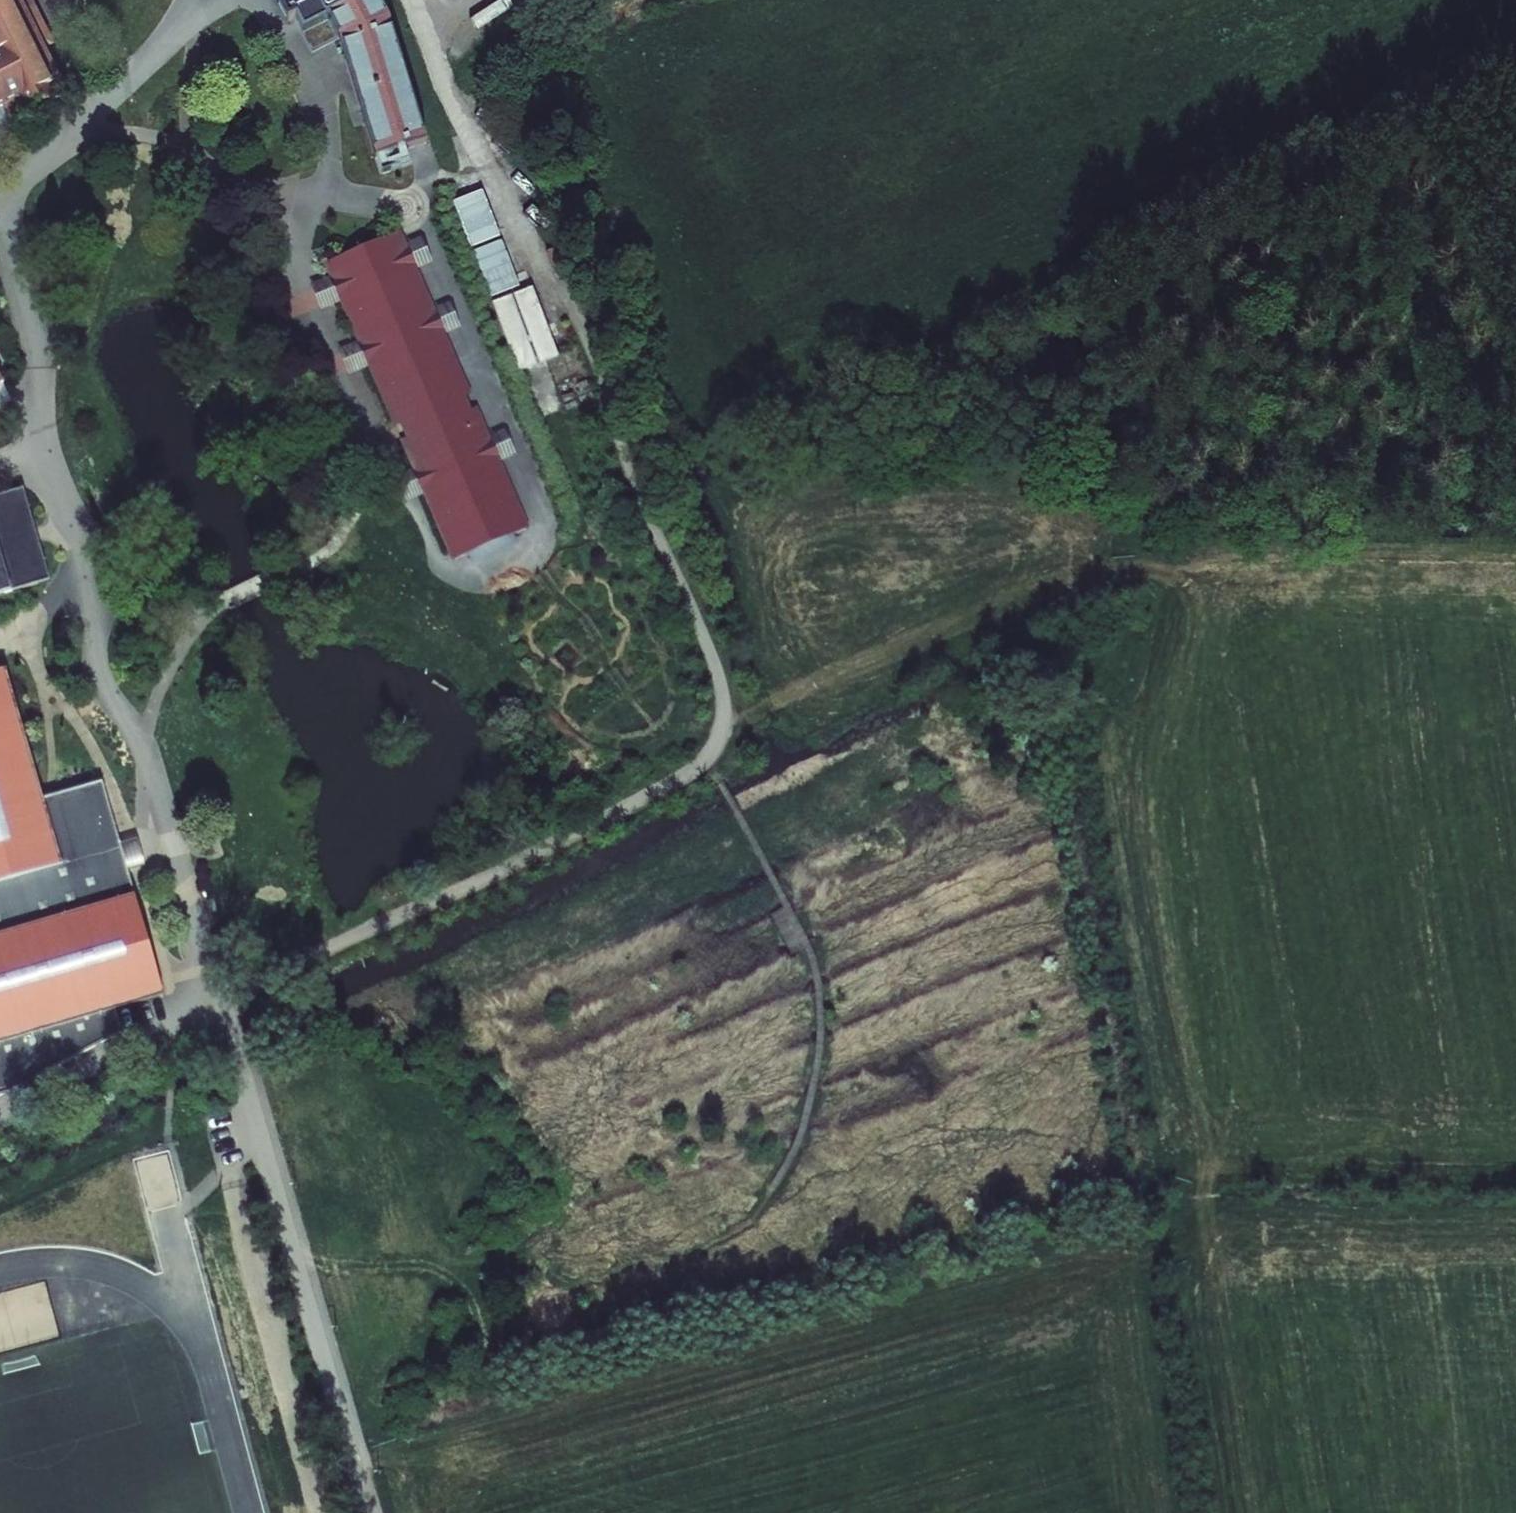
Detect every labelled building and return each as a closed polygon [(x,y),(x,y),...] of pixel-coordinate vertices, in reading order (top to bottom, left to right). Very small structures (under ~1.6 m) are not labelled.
[(11,110),(16,120),(66,95),(20,0),(0,0),(0,116),(11,110)] [(291,5),(284,8),(293,28),(300,24),(316,55),(340,42),(346,52),(386,178),(415,170),(410,153),(432,147),(396,24),(383,0),(288,0),(291,5)] [(399,231),(325,263),(452,557),(527,525),(399,231)] [(52,582),(26,488),(0,496),(0,597),(52,582)] [(11,1091),(3,1065),(111,1032),(105,1009),(164,991),(98,778),(53,792),(39,796),(0,669),(0,1094),(11,1091)]
